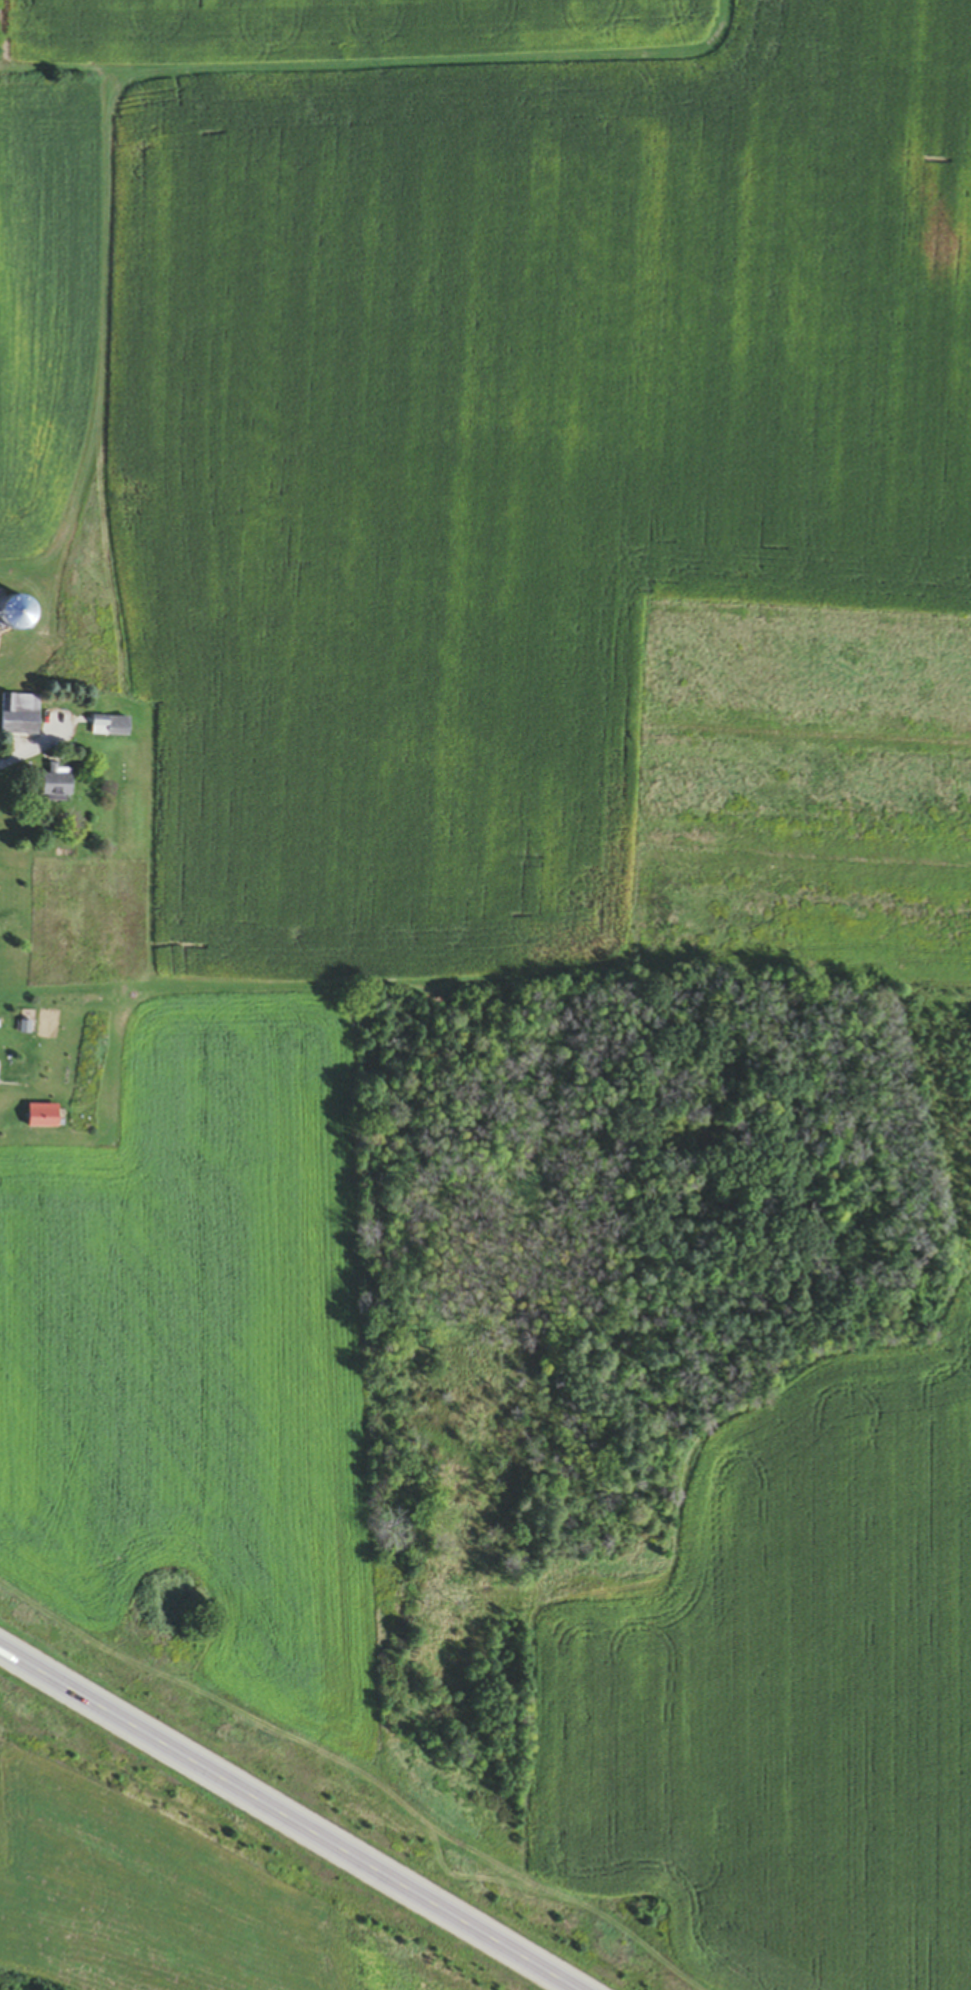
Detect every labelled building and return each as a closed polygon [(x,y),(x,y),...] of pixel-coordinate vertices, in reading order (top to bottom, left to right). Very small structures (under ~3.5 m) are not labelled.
[(40,697),(2,697),(2,737),(40,737),(40,697)] [(130,739),(130,719),(93,719),(93,739),(130,739)] [(49,768),(49,776),(43,776),(43,801),(72,801),(72,768),(49,768)]
